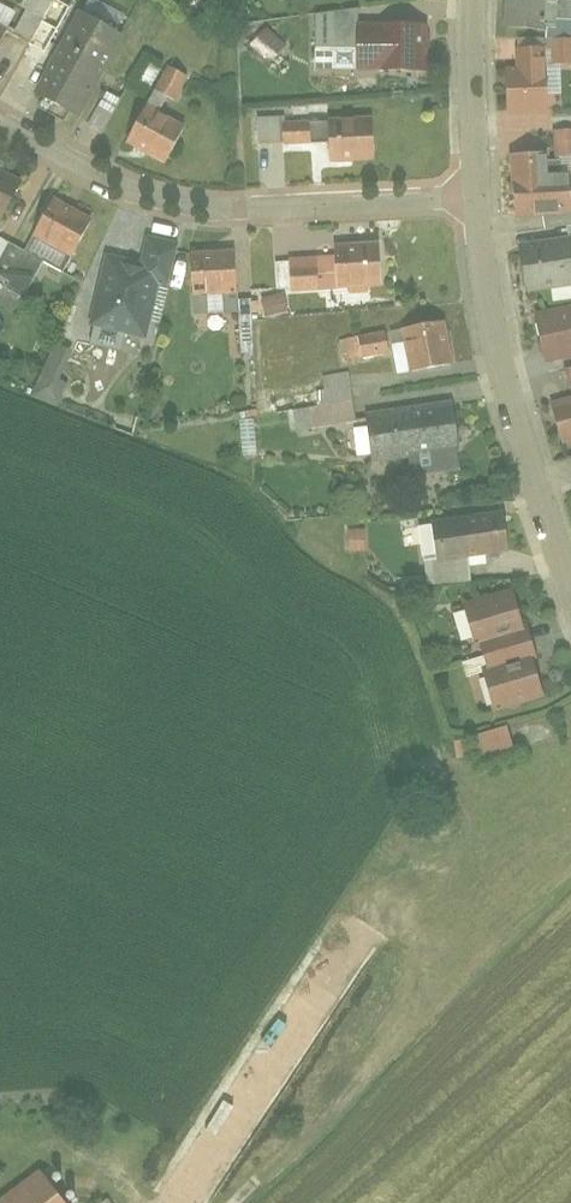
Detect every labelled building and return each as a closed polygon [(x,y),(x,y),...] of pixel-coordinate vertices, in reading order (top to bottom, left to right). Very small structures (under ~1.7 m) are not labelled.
[(9,35),(32,44),(40,23),(58,30),(68,3),(60,0),(22,0),(9,35)] [(505,24),(546,26),(547,0),(506,0),(505,24)] [(38,94),(78,116),(121,34),(81,13),(38,94)] [(265,28),(248,42),(264,62),(281,48),(265,28)] [(426,77),(428,30),(358,28),(356,76),(426,77)] [(10,36),(0,31),(0,55),(10,36)] [(558,66),(570,65),(570,39),(557,40),(558,66)] [(518,71),(508,72),(510,117),(551,115),(549,50),(518,51),(518,71)] [(137,84),(150,87),(155,63),(142,60),(137,84)] [(178,100),(185,74),(168,69),(161,96),(178,100)] [(146,109),(127,147),(166,168),(186,130),(146,109)] [(375,164),(374,124),(328,125),(329,165),(375,164)] [(570,156),(570,128),(550,129),(551,157),(570,156)] [(511,158),(514,219),(570,216),(570,188),(548,189),(546,156),(511,158)] [(4,224),(22,184),(0,174),(0,222),(4,224)] [(93,221),(53,201),(25,259),(65,278),(73,261),(93,221)] [(104,257),(89,332),(145,343),(155,292),(169,294),(178,247),(145,241),(141,264),(104,257)] [(521,248),(526,295),(570,290),(570,242),(521,248)] [(386,295),(384,246),(334,249),(335,261),(289,263),(291,299),(386,295)] [(237,297),(236,255),(189,257),(190,299),(237,297)] [(261,317),(286,310),(281,294),(257,300),(261,317)] [(534,316),(543,366),(570,361),(570,309),(534,316)] [(455,367),(446,324),(403,333),(411,376),(455,367)] [(55,406),(65,383),(54,378),(66,353),(51,346),(29,394),(55,406)] [(291,431),(342,424),(341,413),(352,411),(346,372),(319,376),(320,382),(263,390),(266,413),(288,410),(291,431)] [(565,450),(570,448),(570,402),(553,407),(565,450)] [(461,475),(452,406),(367,417),(374,469),(410,464),(413,481),(461,475)] [(510,557),(504,516),(434,526),(440,568),(510,557)] [(347,531),(347,551),(359,551),(359,531),(347,531)] [(483,676),(495,716),(546,700),(534,663),(540,661),(531,630),(524,632),(512,592),(463,607),(476,650),(482,649),(490,673),(483,676)] [(469,737),(476,756),(507,745),(501,726),(469,737)] [(39,1166),(0,1195),(0,1202),(69,1202),(39,1166)]
